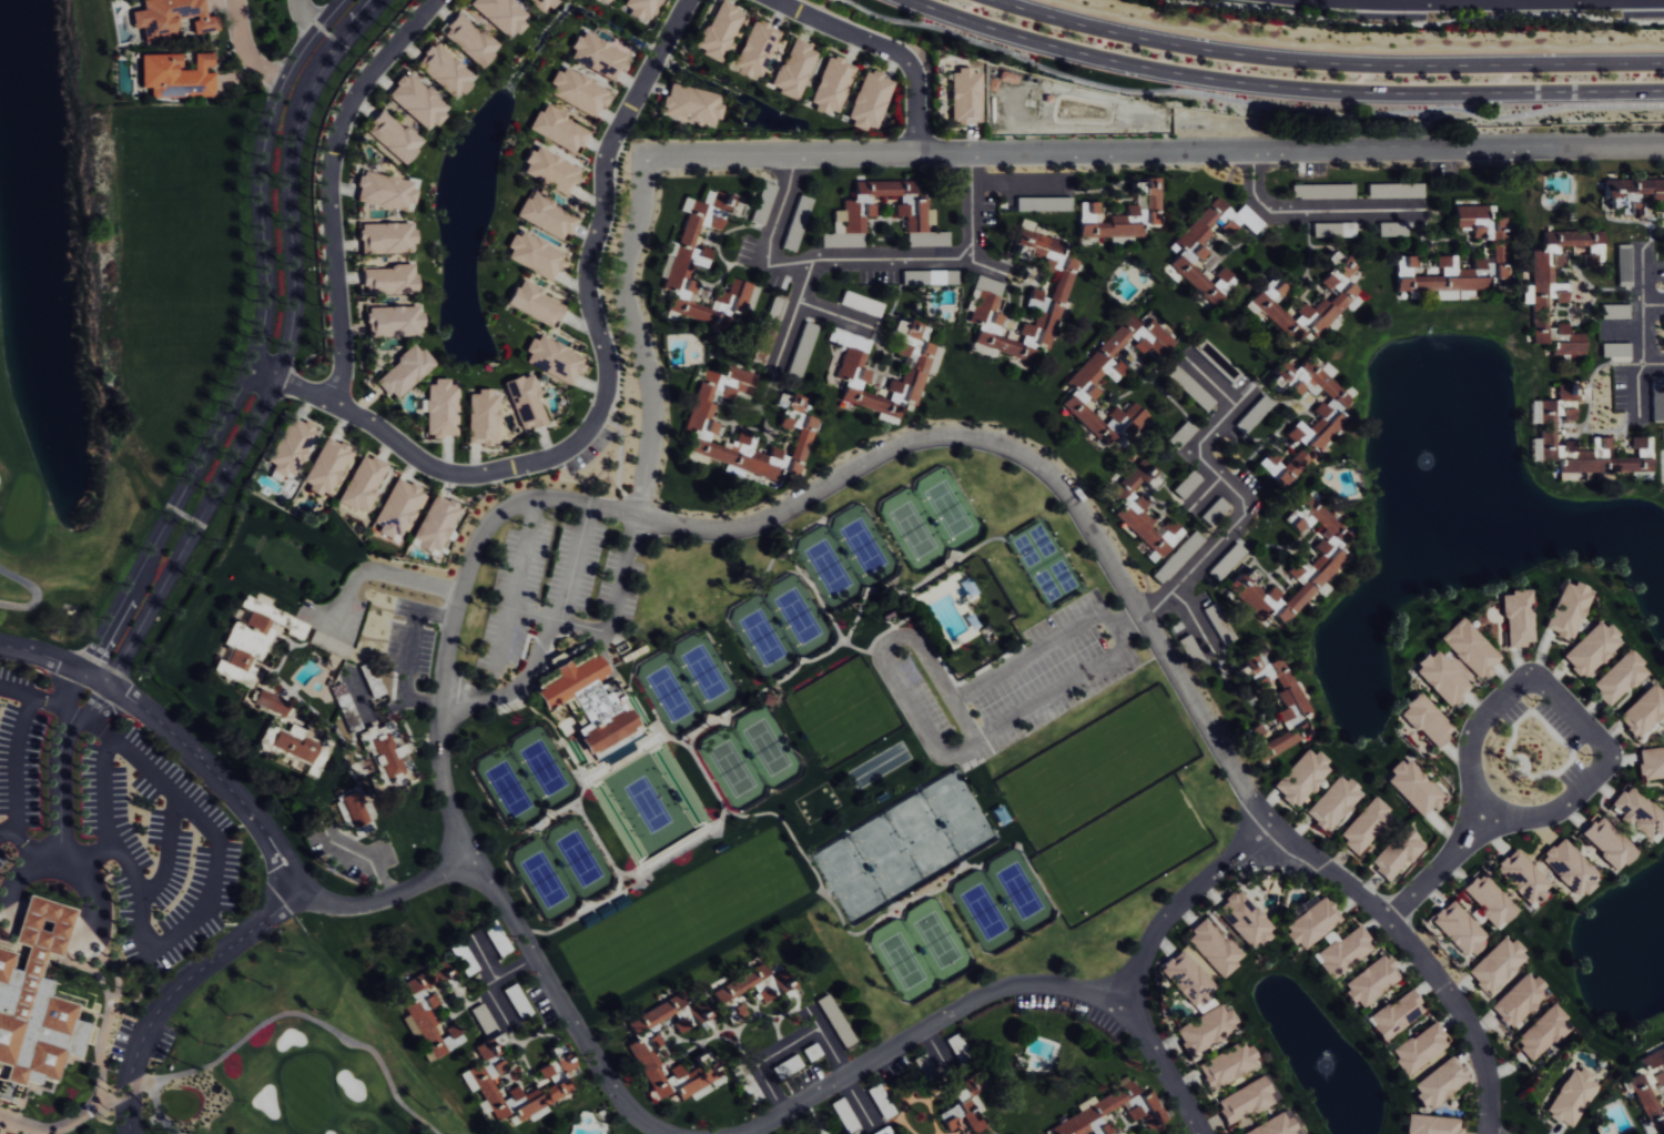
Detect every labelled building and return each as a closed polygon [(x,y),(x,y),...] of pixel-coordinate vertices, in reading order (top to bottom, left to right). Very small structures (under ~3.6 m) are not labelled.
[(141,10),(128,11),(131,28),(139,27),(141,41),(175,36),(173,21),(190,18),(192,33),(215,30),(213,15),(203,17),(200,0),(140,0),(141,10)] [(507,40),(528,16),(510,0),(469,0),(466,3),(507,40)] [(541,14),(554,0),(526,0),(541,14)] [(648,22),(659,0),(625,0),(621,9),(648,22)] [(720,61),(742,11),(717,0),(716,0),(694,50),(720,61)] [(478,68),(497,48),(458,13),(440,32),(478,68)] [(779,30),(751,19),(731,69),(759,80),(779,30)] [(628,52),(577,33),(567,59),(618,78),(628,52)] [(770,88),(796,99),(817,49),(791,38),(770,88)] [(452,99),(472,77),(433,41),(412,64),(452,99)] [(138,54),(138,87),(149,87),(149,97),(213,97),(212,73),(204,73),(204,67),(212,67),(212,53),(192,53),(192,69),(179,69),(179,54),(138,54)] [(827,55),(807,104),(835,115),(854,66),(827,55)] [(596,118),(609,90),(558,67),(550,85),(554,86),(550,96),(596,118)] [(980,72),(970,72),(970,69),(950,69),(949,123),(979,123),(980,72)] [(875,130),(893,80),(864,70),(845,124),(864,131),(866,126),(875,130)] [(429,132),(448,110),(404,73),(385,95),(429,132)] [(722,105),(717,103),(719,94),(668,83),(661,114),(717,127),(722,105)] [(590,130),(543,106),(539,112),(535,110),(525,129),(578,155),(590,130)] [(382,109),(362,132),(399,166),(420,144),(382,109)] [(580,169),(533,145),(519,171),(567,196),(580,169)] [(355,201),(407,212),(414,182),(360,170),(356,186),(358,187),(355,201)] [(1160,178),(1140,178),(1140,182),(1129,182),(1129,195),(1136,195),(1136,204),(1125,204),(1125,215),(1109,215),(1109,222),(1100,223),(1100,202),(1079,202),(1080,246),(1102,245),(1102,237),(1143,237),(1143,227),(1160,226),(1160,178)] [(1603,179),(1603,198),(1606,198),(1606,208),(1621,208),(1621,215),(1635,215),(1635,202),(1663,202),(1663,179),(1603,179)] [(906,246),(950,246),(950,232),(931,232),(931,209),(925,209),(925,199),(914,199),(914,181),(853,181),(853,200),(842,200),(842,210),(832,210),(833,233),(864,233),(864,217),(875,216),(875,204),(870,204),(870,196),(896,196),(896,216),(906,216),(906,246)] [(1368,199),(1401,198),(1402,208),(1423,208),(1423,183),(1367,184),(1368,199)] [(1291,185),(1292,199),(1355,198),(1355,184),(1291,185)] [(666,311),(725,327),(729,313),(743,317),(754,303),(758,286),(730,278),(727,293),(715,290),(710,308),(690,303),(695,284),(687,278),(691,264),(707,268),(712,250),(695,238),(699,225),(719,230),(724,213),(735,216),(738,204),(718,190),(707,204),(683,198),(680,211),(693,214),(666,250),(659,276),(663,279),(660,293),(670,296),(666,311)] [(514,219),(565,240),(576,214),(525,192),(514,219)] [(782,247),(795,252),(813,200),(800,195),(782,247)] [(1213,306),(1237,280),(1224,268),(1210,283),(1200,274),(1207,267),(1200,261),(1208,252),(1201,245),(1212,233),(1207,229),(1217,218),(1221,221),(1231,210),(1216,196),(1173,243),(1182,251),(1168,264),(1213,306)] [(1393,289),(1433,292),(1433,298),(1465,300),(1468,294),(1470,296),(1471,289),(1483,290),(1488,277),(1503,278),(1507,219),(1486,217),(1487,207),(1454,204),(1452,227),(1470,228),(1469,236),(1484,237),(1491,240),(1490,263),(1475,258),(1470,258),(1469,269),(1453,268),(1454,256),(1436,255),(1435,277),(1409,275),(1413,264),(1414,257),(1395,255),(1393,289)] [(1077,261),(1062,256),(1061,241),(1034,232),(1037,223),(1019,218),(1008,254),(1015,257),(1035,256),(1039,257),(1040,270),(1059,270),(1051,296),(1030,290),(1025,306),(1038,310),(1033,326),(1021,322),(1021,343),(1001,337),(1001,315),(995,313),(1004,284),(976,275),(965,310),(971,312),(968,321),(978,324),(972,344),(1030,362),(1035,346),(1050,350),(1077,261)] [(1355,222),(1327,223),(1327,236),(1356,235),(1355,222)] [(359,253),(412,252),(411,223),(358,224),(359,253)] [(1378,236),(1404,236),(1404,223),(1378,224),(1378,236)] [(505,258),(552,281),(565,254),(516,229),(507,248),(510,249),(505,258)] [(1530,250),(1532,343),(1548,343),(1549,356),(1583,355),(1582,333),(1567,333),(1566,325),(1546,326),(1545,298),(1552,298),(1552,266),(1563,266),(1563,245),(1602,245),(1602,231),(1542,232),(1542,250),(1530,250)] [(1250,300),(1294,342),(1306,330),(1314,338),(1344,306),(1349,311),(1363,297),(1345,280),(1357,268),(1342,254),(1338,257),(1330,250),(1321,259),(1331,269),(1318,282),(1328,292),(1311,309),(1304,302),(1292,315),(1278,301),(1288,290),(1273,276),(1250,300)] [(413,266),(361,267),(362,294),(414,292),(413,266)] [(564,302),(517,281),(506,306),(553,327),(564,302)] [(772,296),(752,359),(763,363),(783,299),(772,296)] [(1629,305),(1601,305),(1601,319),(1629,319),(1629,305)] [(365,307),(366,337),(421,336),(420,306),(365,307)] [(1106,446),(1107,445),(1139,431),(1151,418),(1134,402),(1124,413),(1117,407),(1103,423),(1083,405),(1086,402),(1102,395),(1093,386),(1104,374),(1113,382),(1127,368),(1118,360),(1130,337),(1132,339),(1136,349),(1142,354),(1149,346),(1160,357),(1175,341),(1151,319),(1141,329),(1133,311),(1067,382),(1072,393),(1061,405),(1106,446)] [(896,425),(902,402),(916,406),(925,371),(936,374),(943,348),(925,343),(929,326),(904,320),(904,323),(892,320),(888,333),(900,336),(895,354),(906,357),(899,383),(890,380),(886,398),(859,392),(862,382),(868,384),(870,372),(862,370),(870,340),(848,334),(836,379),(845,382),(840,401),(878,411),(875,419),(896,425)] [(523,365),(571,386),(584,357),(532,334),(524,351),(528,353),(523,365)] [(1601,357),(1630,357),(1629,343),(1601,344),(1601,357)] [(374,379),(392,400),(433,365),(415,344),(374,379)] [(1283,489),(1345,421),(1337,414),(1351,399),(1329,378),(1335,372),(1313,351),(1295,370),(1283,358),(1269,373),(1267,386),(1274,392),(1283,383),(1298,397),(1305,389),(1312,396),(1315,393),(1319,393),(1318,404),(1311,412),(1319,418),(1308,430),(1298,420),(1285,434),(1300,448),(1278,472),(1279,457),(1270,449),(1256,464),(1283,489)] [(1166,374),(1195,401),(1204,391),(1176,364),(1166,374)] [(687,459),(724,464),(726,474),(742,476),(747,471),(804,479),(812,417),(802,416),(804,397),(784,394),(772,396),(771,406),(782,408),(779,427),(795,429),(791,461),(774,445),(766,453),(753,452),(755,436),(738,433),(731,442),(727,439),(721,446),(705,443),(718,429),(711,400),(744,392),(760,374),(698,366),(689,432),(691,434),(687,459)] [(528,373),(503,384),(522,432),(547,422),(528,373)] [(425,436),(455,436),(456,387),(447,387),(447,379),(428,379),(428,400),(419,400),(418,412),(425,412),(425,436)] [(466,444),(496,444),(497,391),(475,391),(475,394),(467,394),(466,444)] [(270,470),(293,480),(315,427),(286,415),(266,462),(272,465),(270,470)] [(1650,436),(1630,437),(1630,449),(1636,449),(1636,458),(1650,458),(1650,436)] [(327,497),(351,450),(324,437),(301,484),(327,497)] [(364,514),(387,465),(361,453),(337,501),(364,514)] [(1160,558),(1184,532),(1166,515),(1157,525),(1142,510),(1148,504),(1133,490),(1152,470),(1141,459),(1108,493),(1121,505),(1113,513),(1160,558)] [(422,490),(394,477),(373,522),(379,525),(376,531),(398,541),(422,490)] [(410,542),(437,554),(459,505),(432,493),(410,542)] [(1352,535),(1307,494),(1283,520),(1298,534),(1306,525),(1321,539),(1312,548),(1319,555),(1309,566),(1299,557),(1285,572),(1300,585),(1285,602),(1269,587),(1268,588),(1244,566),(1225,587),(1262,620),(1268,613),(1283,626),(1314,592),(1322,599),(1331,589),(1324,582),(1346,558),(1338,550),(1352,535)] [(1152,576),(1161,585),(1204,539),(1194,530),(1152,576)] [(1158,557),(1143,542),(1137,547),(1152,563),(1158,557)] [(1591,591),(1564,580),(1544,630),(1572,641),(1591,591)] [(1503,595),(1505,647),(1533,646),(1531,589),(1509,590),(1509,595),(1503,595)] [(224,664),(249,674),(254,660),(260,662),(272,630),(267,628),(270,620),(260,616),(263,611),(255,608),(258,601),(243,596),(238,607),(248,610),(242,625),(231,621),(223,645),(230,647),(224,664)] [(1439,639),(1480,680),(1501,658),(1460,617),(1439,639)] [(1561,657),(1582,679),(1622,641),(1601,619),(1561,657)] [(307,644),(346,658),(351,646),(312,631),(307,644)] [(1471,687),(1434,649),(1413,670),(1450,708),(1471,687)] [(1590,686),(1609,707),(1649,671),(1629,650),(1590,686)] [(1259,763),(1311,735),(1301,716),(1311,711),(1281,656),(1262,666),(1255,653),(1238,661),(1240,666),(1232,671),(1238,682),(1250,676),(1258,692),(1272,685),(1284,708),(1276,713),(1286,731),(1267,742),(1257,724),(1243,732),(1259,763)] [(635,729),(621,703),(613,706),(600,681),(606,678),(593,654),(567,668),(563,661),(549,668),(554,677),(528,691),(540,712),(568,697),(583,725),(572,731),(585,756),(635,729)] [(1663,714),(1663,691),(1655,681),(1616,717),(1636,739),(1663,714)] [(283,717),(289,702),(258,689),(252,704),(283,717)] [(1400,712),(1435,749),(1455,730),(1420,693),(1400,712)] [(403,774),(385,726),(378,728),(380,733),(369,738),(385,781),(403,774)] [(299,738),(275,729),(268,748),(310,763),(318,743),(300,736),(299,738)] [(1309,746),(1271,787),(1294,808),(1332,767),(1309,746)] [(1640,780),(1663,778),(1663,748),(1637,750),(1640,780)] [(1445,796),(1406,757),(1384,779),(1423,818),(1445,796)] [(367,779),(375,793),(389,785),(381,771),(367,779)] [(1325,833),(1362,794),(1340,774),(1304,814),(1325,833)] [(1620,815),(1617,819),(1650,844),(1663,825),(1663,816),(1624,786),(1609,807),(1620,815)] [(340,797),(350,828),(364,823),(355,792),(340,797)] [(1357,855),(1394,814),(1374,796),(1337,837),(1357,855)] [(1617,873),(1636,853),(1598,816),(1579,836),(1617,873)] [(1424,844),(1403,826),(1368,864),(1388,883),(1424,844)] [(1602,880),(1561,838),(1539,860),(1579,901),(1602,880)] [(1492,871),(1530,907),(1551,885),(1514,849),(1492,871)] [(1460,889),(1495,929),(1515,911),(1481,871),(1460,889)] [(1214,910),(1252,952),(1274,933),(1236,890),(1214,910)] [(1341,923),(1325,895),(1310,904),(1307,900),(1290,910),(1295,918),(1281,927),(1295,950),(1341,923)] [(1,1065),(0,1069),(0,1084),(14,1088),(17,1084),(49,1082),(80,1034),(39,967),(42,953),(59,958),(71,909),(23,896),(11,943),(24,946),(17,972),(8,969),(11,953),(0,951),(0,1065),(1,1065)] [(1485,936),(1451,900),(1429,921),(1467,960),(1482,945),(1478,942),(1485,936)] [(1241,959),(1204,919),(1184,938),(1221,978),(1241,959)] [(1328,978),(1373,949),(1358,926),(1336,941),(1330,931),(1321,937),(1326,945),(1312,954),(1328,978)] [(1465,973),(1487,995),(1526,958),(1505,935),(1465,973)] [(1215,986),(1179,950),(1158,971),(1192,1007),(1199,1001),(1200,1001),(1215,986)] [(1339,985),(1356,1009),(1400,979),(1383,955),(1339,985)] [(427,1060),(464,1043),(455,1026),(448,1030),(443,1020),(436,1024),(429,1009),(436,1006),(431,995),(457,982),(446,960),(402,982),(411,1000),(401,1005),(407,1015),(406,1016),(427,1060)] [(709,992),(715,1005),(751,986),(760,1002),(775,994),(776,995),(792,986),(784,971),(770,978),(762,964),(709,992)] [(1547,993),(1527,972),(1489,1008),(1508,1029),(1547,993)] [(1383,1044),(1424,1009),(1407,988),(1365,1022),(1383,1044)] [(831,993),(816,1001),(843,1049),(857,1041),(831,993)] [(1173,1031),(1189,1057),(1237,1028),(1221,1002),(1173,1031)] [(1513,1043),(1534,1062),(1566,1029),(1561,1025),(1568,1018),(1551,1003),(1513,1043)] [(702,1021),(695,1005),(685,1009),(692,1025),(702,1021)] [(1432,1021),(1389,1055),(1406,1077),(1449,1044),(1432,1021)] [(561,1099),(566,1084),(561,1075),(571,1069),(574,1060),(562,1056),(536,1069),(540,1077),(550,1080),(552,1084),(523,1098),(517,1086),(508,1091),(498,1088),(504,1066),(491,1062),(495,1048),(507,1042),(500,1040),(502,1032),(472,1047),(480,1063),(466,1069),(483,1101),(477,1104),(482,1112),(491,1115),(495,1122),(513,1113),(517,1121),(561,1099)] [(1196,1065),(1209,1091),(1257,1067),(1243,1041),(1196,1065)] [(1637,1058),(1640,1065),(1634,1076),(1628,1079),(1646,1120),(1656,1116),(1661,1129),(1663,1128),(1663,1111),(1660,1113),(1654,1099),(1662,1084),(1663,1083),(1663,1077),(1663,1076),(1663,1046),(1637,1058)] [(1409,1086),(1424,1110),(1470,1080),(1455,1056),(1409,1086)] [(1570,1066),(1545,1114),(1572,1129),(1598,1081),(1570,1066)] [(948,1133),(958,1133),(969,1128),(972,1133),(986,1133),(988,1133),(979,1114),(984,1111),(975,1093),(987,1087),(980,1073),(947,1090),(955,1106),(938,1115),(948,1133)] [(1150,1091),(1140,1097),(1127,1076),(1111,1085),(1112,1097),(1099,1098),(1043,1131),(1047,1133),(1110,1133),(1113,1130),(1104,1115),(1117,1107),(1147,1131),(1167,1119),(1150,1091)] [(1273,1101),(1259,1077),(1214,1103),(1228,1127),(1273,1101)] [(1285,1112),(1238,1133),(1295,1133),(1285,1112)] [(1405,1115),(1404,1133),(1460,1133),(1461,1119),(1405,1115)]
